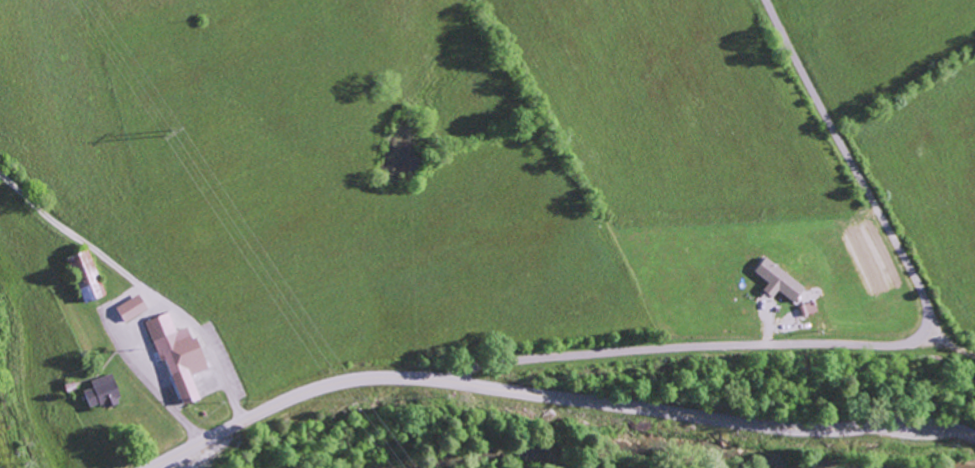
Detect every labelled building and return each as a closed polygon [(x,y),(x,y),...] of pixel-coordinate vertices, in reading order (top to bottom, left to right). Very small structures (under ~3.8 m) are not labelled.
[(80,302),(101,293),(82,248),(61,256),(80,302)] [(760,289),(770,297),(776,289),(791,301),(802,287),(762,256),(751,270),(766,281),(760,289)] [(120,321),(144,311),(137,295),(113,306),(120,321)] [(147,318),(173,406),(195,399),(187,374),(202,370),(189,325),(172,330),(167,313),(147,318)] [(85,407),(99,403),(101,407),(118,402),(110,374),(88,381),(90,388),(80,391),(85,407)]
